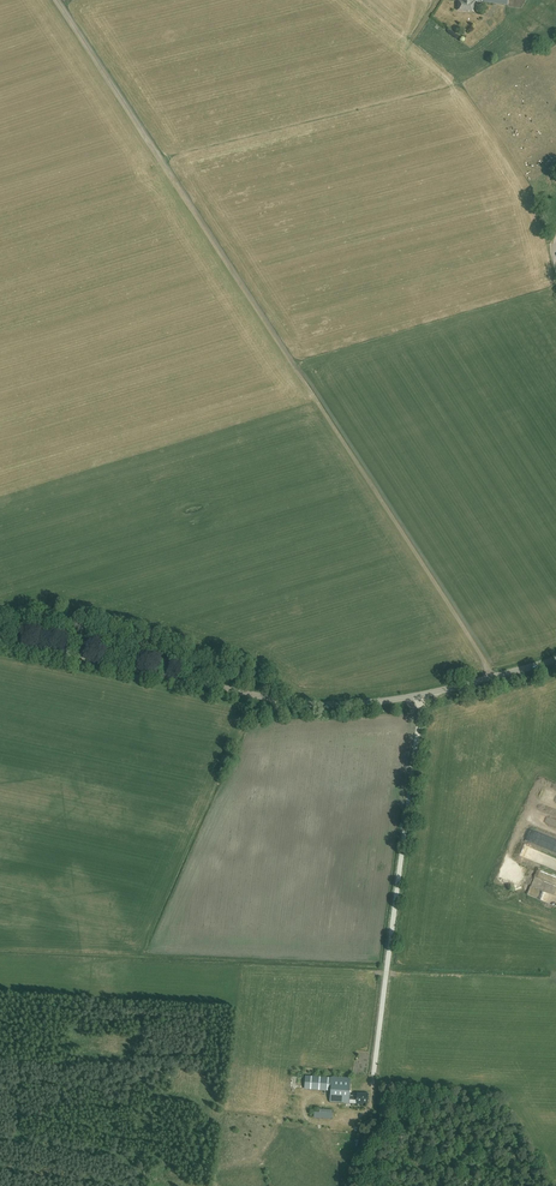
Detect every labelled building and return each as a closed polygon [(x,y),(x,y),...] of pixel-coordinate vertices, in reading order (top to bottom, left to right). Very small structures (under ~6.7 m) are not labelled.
[(508,0),(460,0),(459,1),(458,1),(457,10),(474,12),(475,1),(482,2),(508,5),(508,0)] [(538,803),(547,807),(549,807),(550,805),(553,806),(552,809),(555,811),(555,802),(555,799),(555,797),(554,801),(552,801),(542,797),(549,797),(551,794),(548,793),(548,794),(543,791),(538,802),(538,803)] [(555,849),(555,839),(530,830),(527,840),(555,849)] [(547,855),(544,864),(549,866),(550,862),(554,863),(553,867),(554,867),(555,864),(555,861),(552,860),(553,857),(547,855)] [(368,1102),(368,1093),(357,1093),(357,1096),(350,1096),(351,1078),(330,1077),(330,1078),(331,1078),(330,1101),(356,1103),(356,1104),(364,1104),(364,1102),(368,1102)] [(332,1118),(333,1110),(319,1109),(319,1113),(314,1112),(314,1117),(332,1118)]
